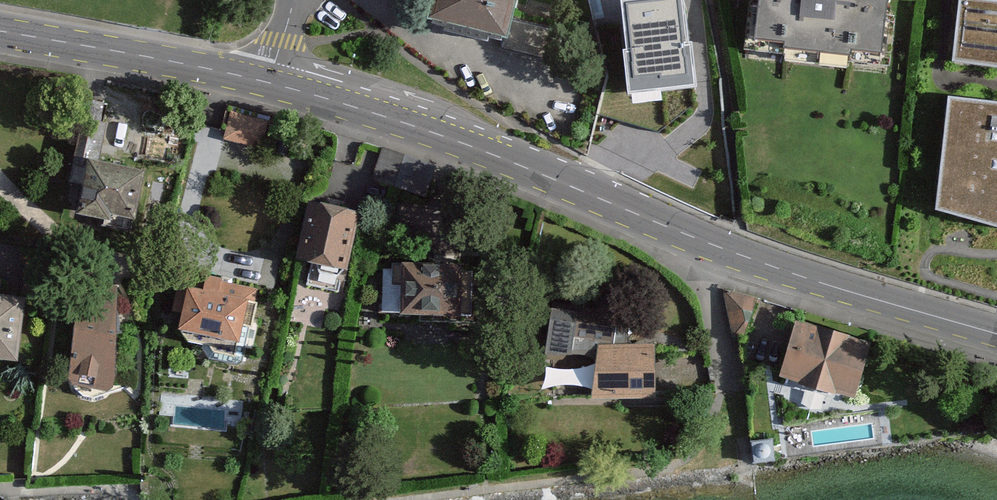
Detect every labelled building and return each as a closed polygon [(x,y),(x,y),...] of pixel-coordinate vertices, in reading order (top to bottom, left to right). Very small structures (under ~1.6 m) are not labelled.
[(432,22),(506,42),(512,21),(517,0),(437,0),(432,22)] [(627,42),(623,43),(629,93),(698,85),(692,36),(689,36),(685,0),(622,0),(627,42)] [(757,33),(787,36),(786,43),(854,50),(855,44),(881,46),(886,0),(760,0),(757,33)] [(953,56),(996,61),(996,0),(959,0),(953,56)] [(575,38),(512,21),(506,42),(504,52),(567,68),(575,38)] [(949,93),(937,203),(996,221),(996,98),(949,93)] [(230,107),(222,139),(261,147),(271,114),(230,107)] [(104,128),(86,125),(76,183),(87,184),(82,213),(133,222),(141,172),(98,165),(104,128)] [(361,217),(316,205),(302,258),(346,270),(361,217)] [(52,255),(23,251),(20,267),(29,268),(25,297),(46,300),(52,255)] [(477,270),(389,269),(388,312),(476,314),(477,270)] [(257,296),(187,276),(176,312),(188,315),(184,329),(242,346),(257,296)] [(20,364),(26,301),(1,299),(2,281),(0,281),(0,362),(20,364)] [(117,289),(82,287),(76,384),(111,386),(117,289)] [(757,302),(726,292),(734,332),(745,336),(757,302)] [(544,352),(600,349),(600,398),(655,398),(656,350),(624,349),(627,311),(550,304),(544,352)] [(869,344),(799,323),(783,377),(853,398),(869,344)] [(541,369),(540,387),(581,389),(582,371),(541,369)] [(752,440),(755,461),(777,457),(774,437),(752,440)]
